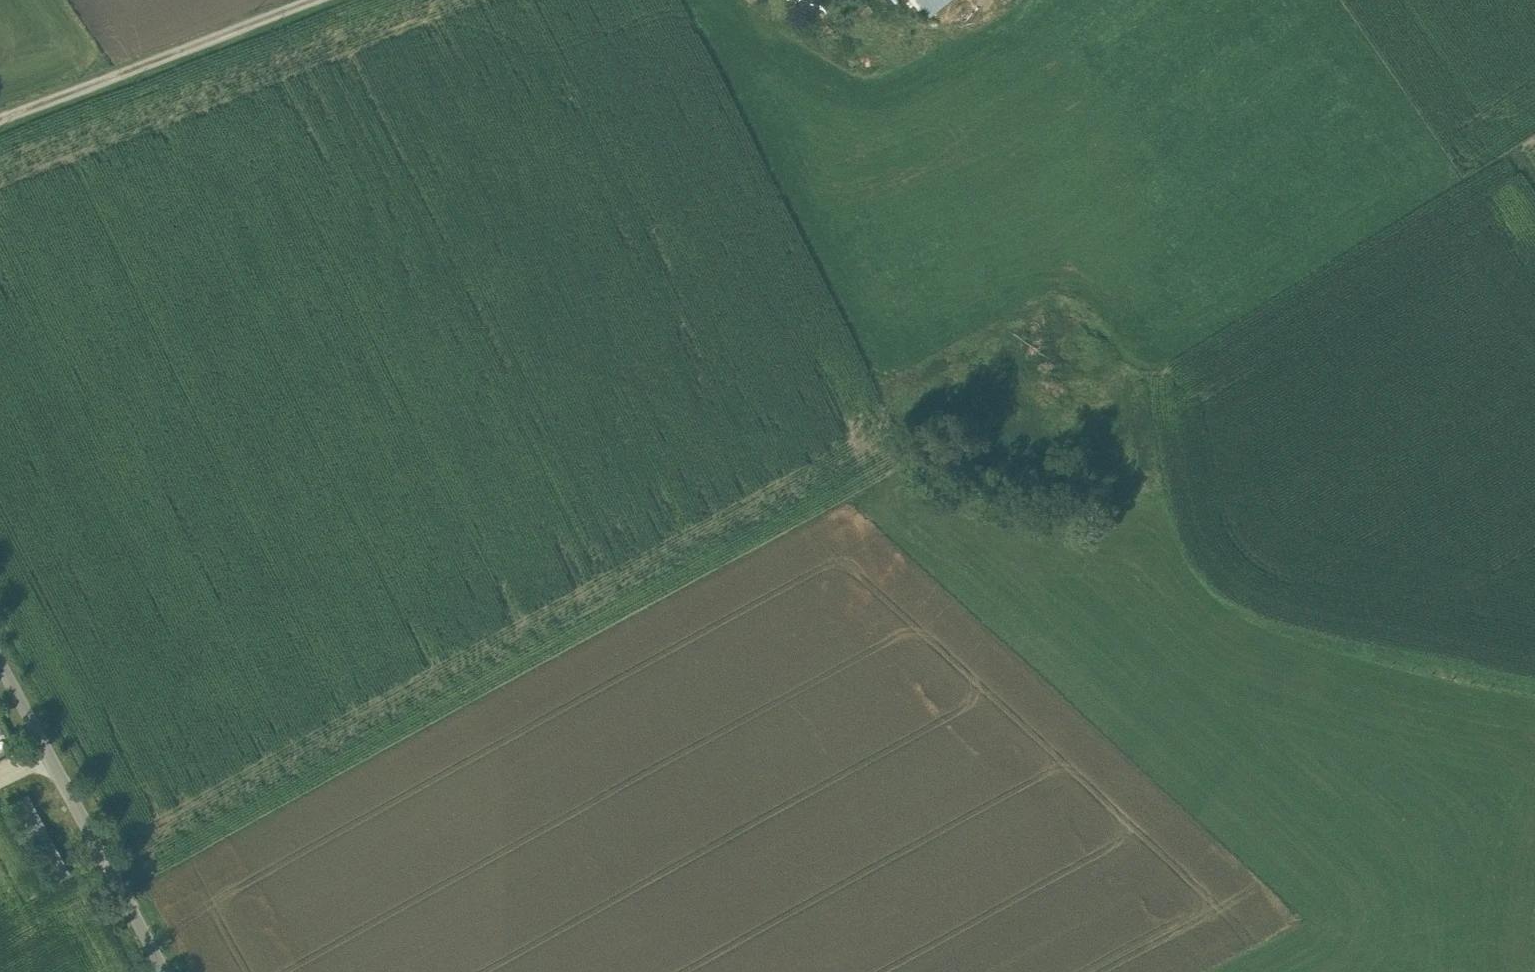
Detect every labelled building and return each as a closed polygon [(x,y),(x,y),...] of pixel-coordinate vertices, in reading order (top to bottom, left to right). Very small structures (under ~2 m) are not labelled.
[(68,873),(27,795),(9,804),(51,882),(68,873)]
